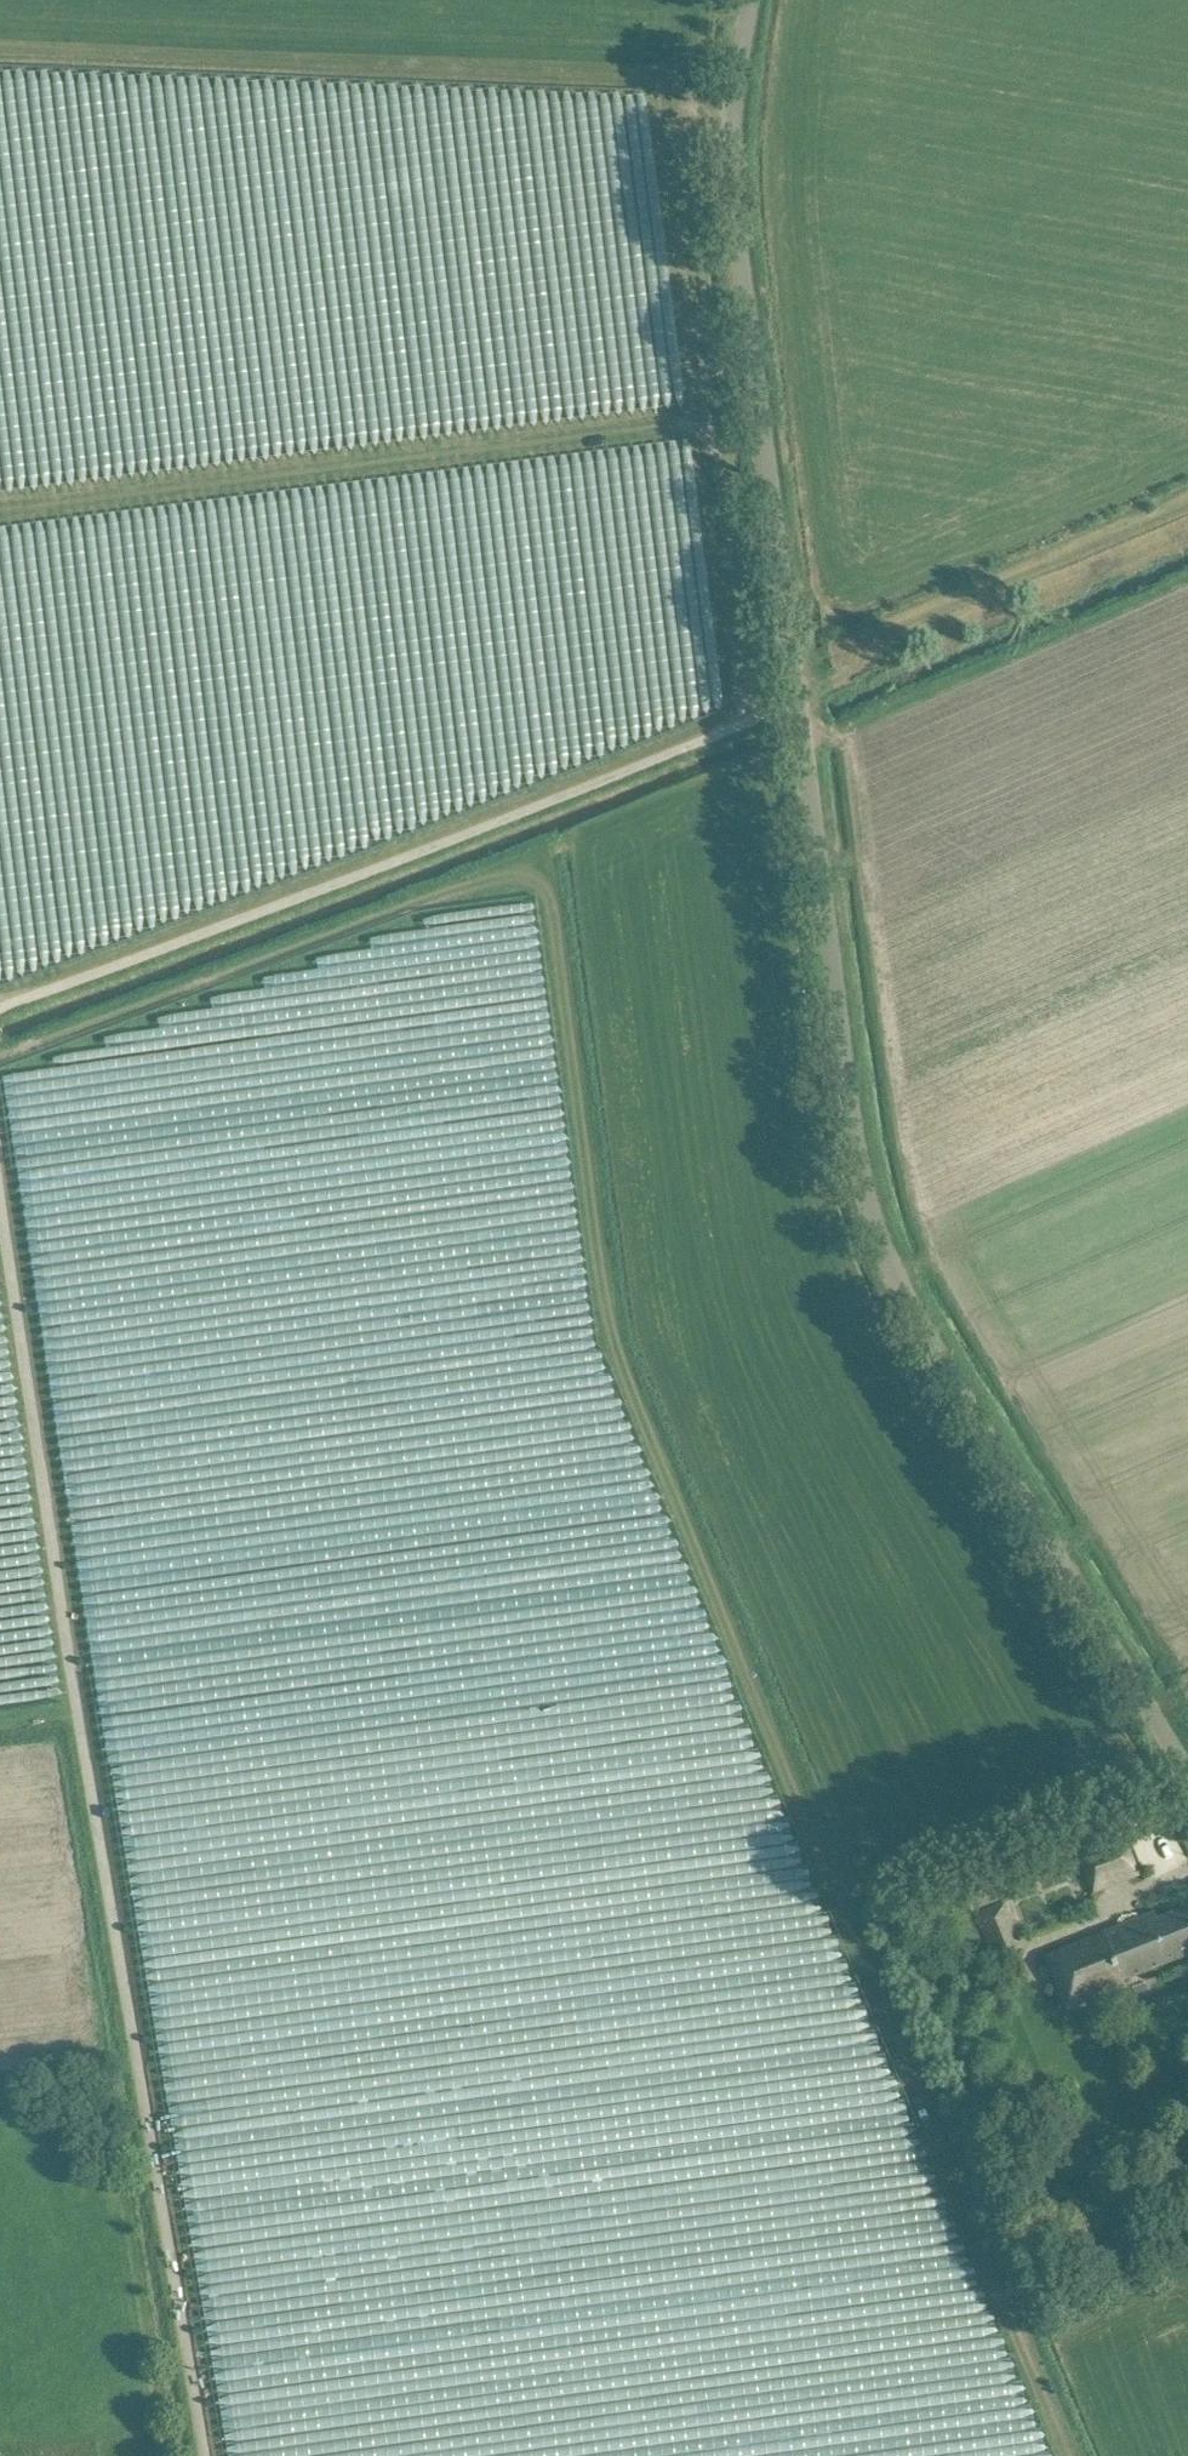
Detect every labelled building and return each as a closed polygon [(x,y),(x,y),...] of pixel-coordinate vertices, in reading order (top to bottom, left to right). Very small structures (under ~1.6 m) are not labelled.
[(1082,1856),(1095,1891),(1140,1874),(1127,1839),(1082,1856)] [(994,1954),(1003,1951),(998,1938),(1017,1929),(1007,1901),(978,1912),(994,1954)] [(1048,1956),(1069,2009),(1105,1995),(1126,1987),(1123,1982),(1187,1957),(1187,1909),(1158,1921),(1155,1914),(1048,1956)]
